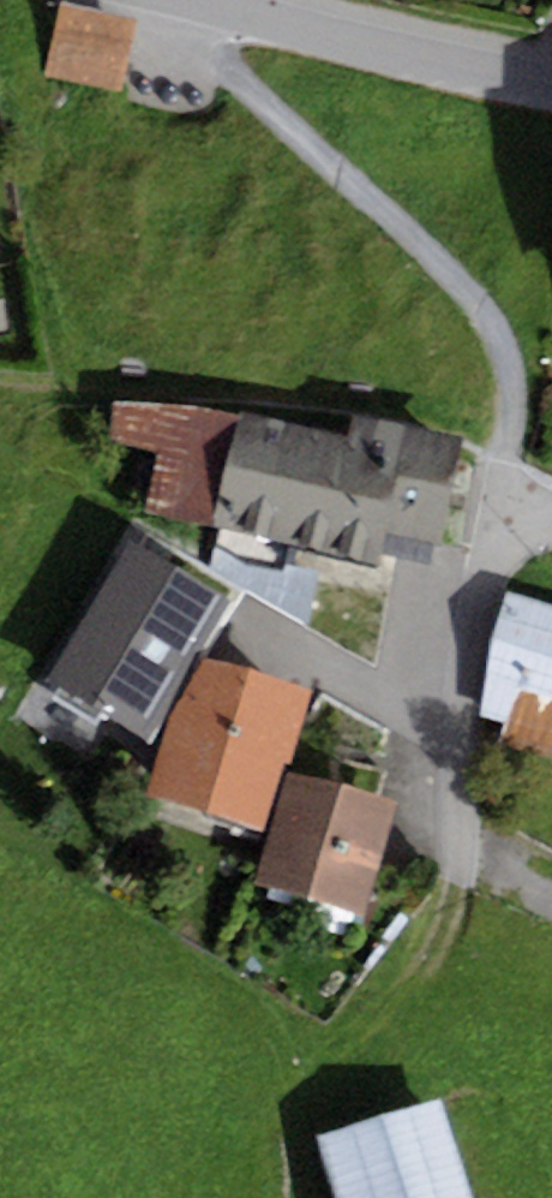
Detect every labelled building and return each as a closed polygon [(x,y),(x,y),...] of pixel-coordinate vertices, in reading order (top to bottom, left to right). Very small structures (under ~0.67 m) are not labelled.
[(122,93),(138,19),(57,2),(42,76),(122,93)] [(214,528),(239,416),(185,404),(115,402),(109,439),(158,452),(147,513),(214,528)] [(379,567),(387,534),(440,546),(463,439),(353,415),(348,437),(239,416),(214,528),(379,567)] [(150,742),(232,601),(127,541),(46,682),(150,742)] [(507,591),(481,716),(505,723),(497,742),(551,759),(551,607),(507,591)] [(289,773),(311,690),(206,661),(173,716),(147,795),(273,835),(289,773)] [(366,916),(396,802),(289,773),(273,835),(259,887),(366,916)] [(440,1098),(316,1136),(335,1197),(471,1197),(440,1098)]
